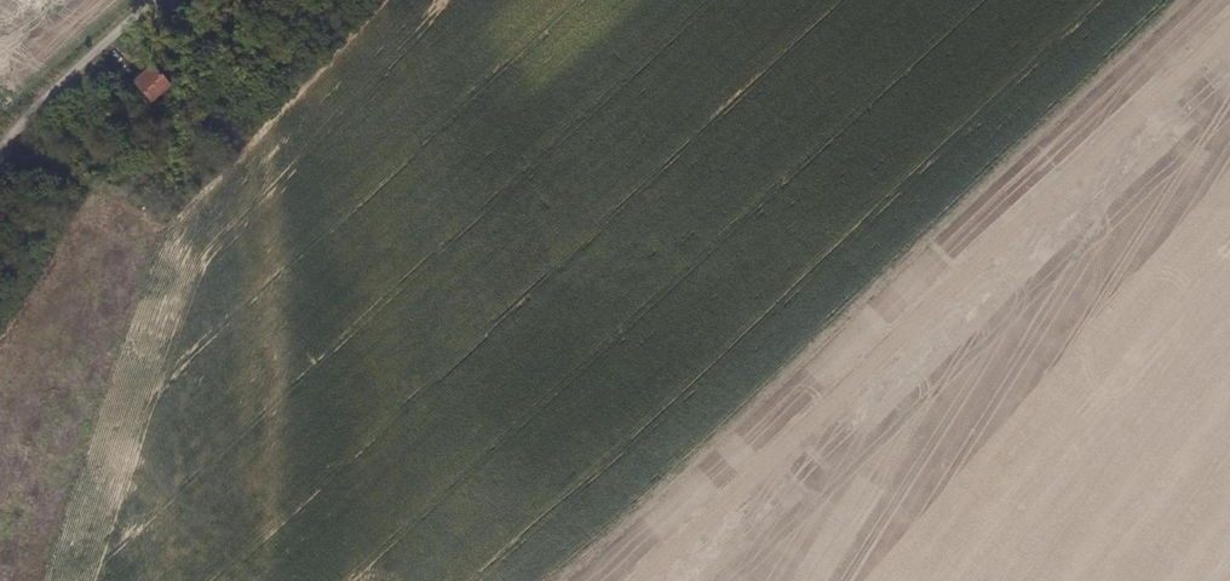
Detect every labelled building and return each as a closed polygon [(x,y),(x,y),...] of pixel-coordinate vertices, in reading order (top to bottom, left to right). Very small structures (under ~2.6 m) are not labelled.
[(169,86),(151,67),(142,75),(140,73),(130,83),(151,104),(169,86)]
